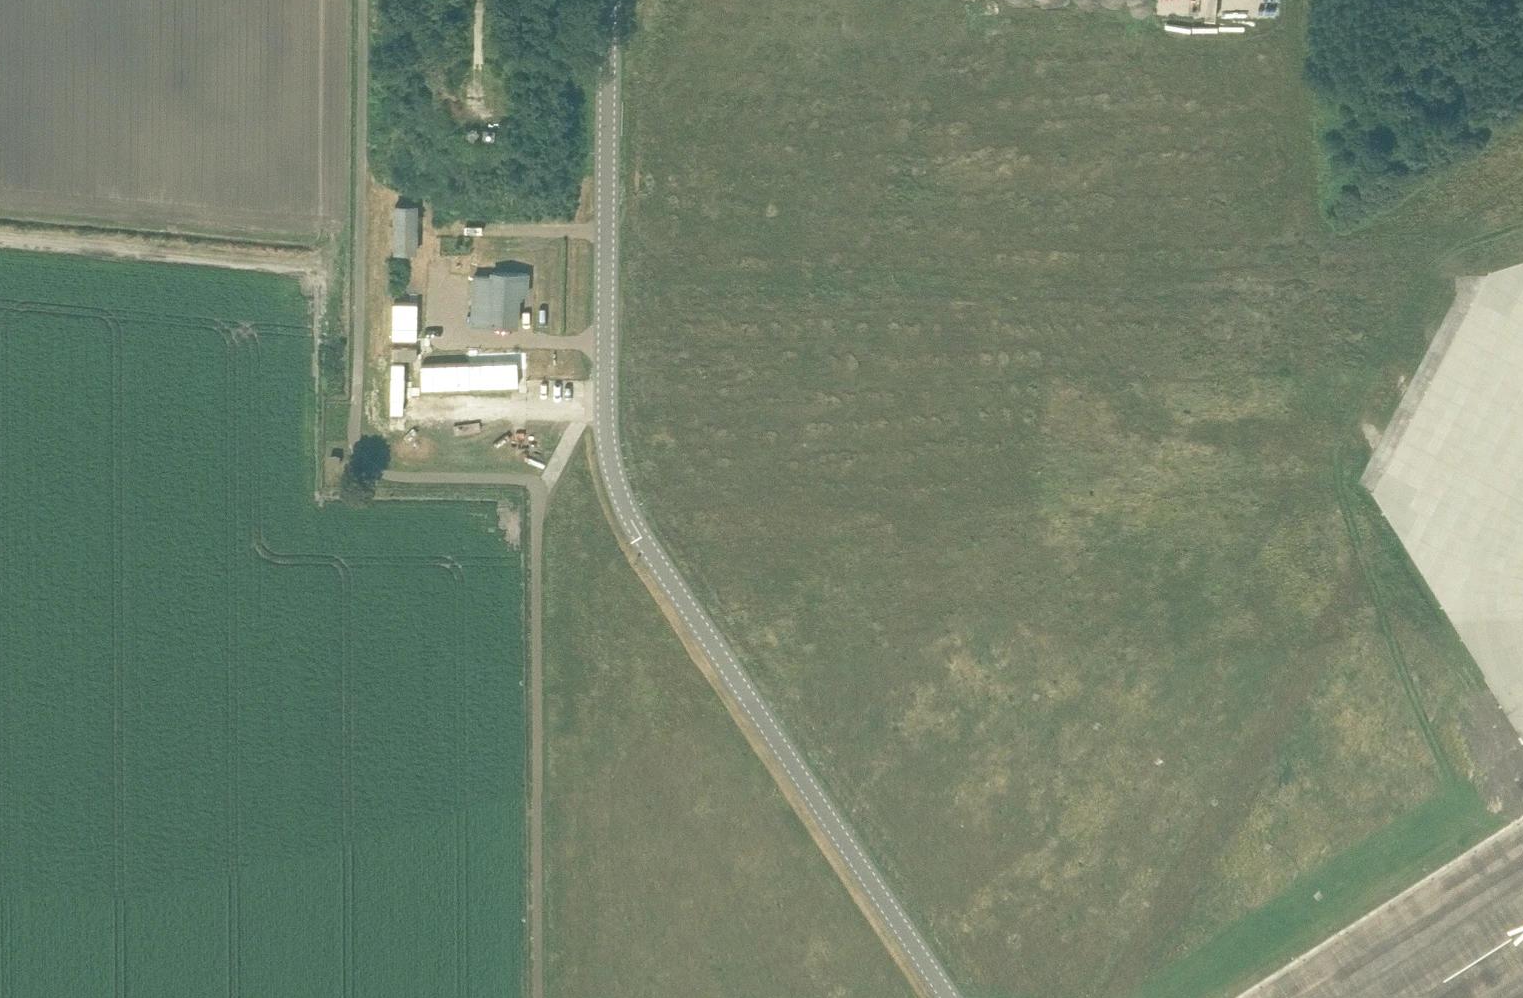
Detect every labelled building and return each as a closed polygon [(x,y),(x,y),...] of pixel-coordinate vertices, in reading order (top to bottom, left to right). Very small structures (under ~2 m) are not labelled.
[(416,251),(416,250),(417,204),(396,204),(395,251),(416,251)] [(494,276),(474,275),(472,322),(517,324),(519,292),(528,293),(529,273),(494,271),(494,276)]
